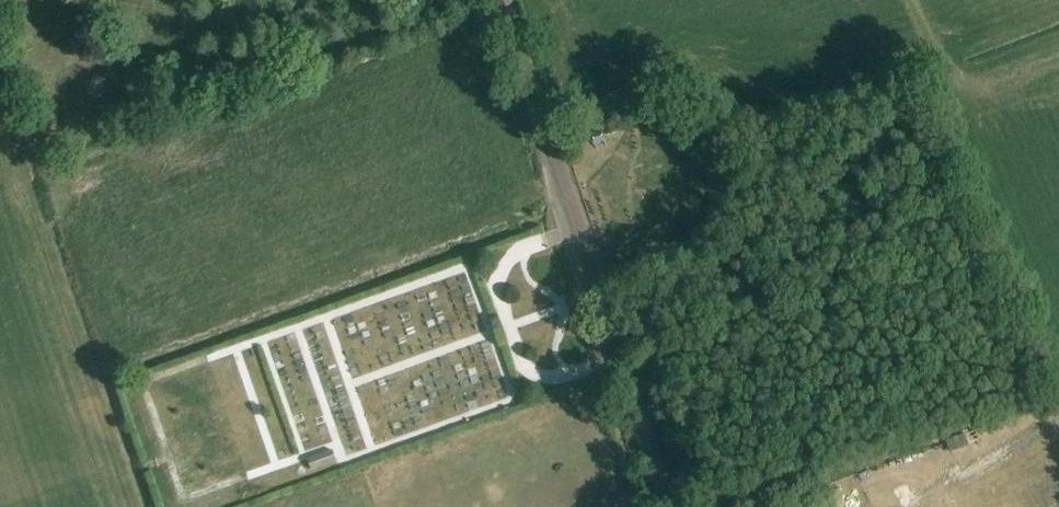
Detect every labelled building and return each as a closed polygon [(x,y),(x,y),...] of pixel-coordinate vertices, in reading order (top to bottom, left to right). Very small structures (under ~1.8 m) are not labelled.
[(306,461),(310,473),(336,464),(332,452),(306,461)] [(899,489),(869,503),(871,506),(908,506),(899,489)]
